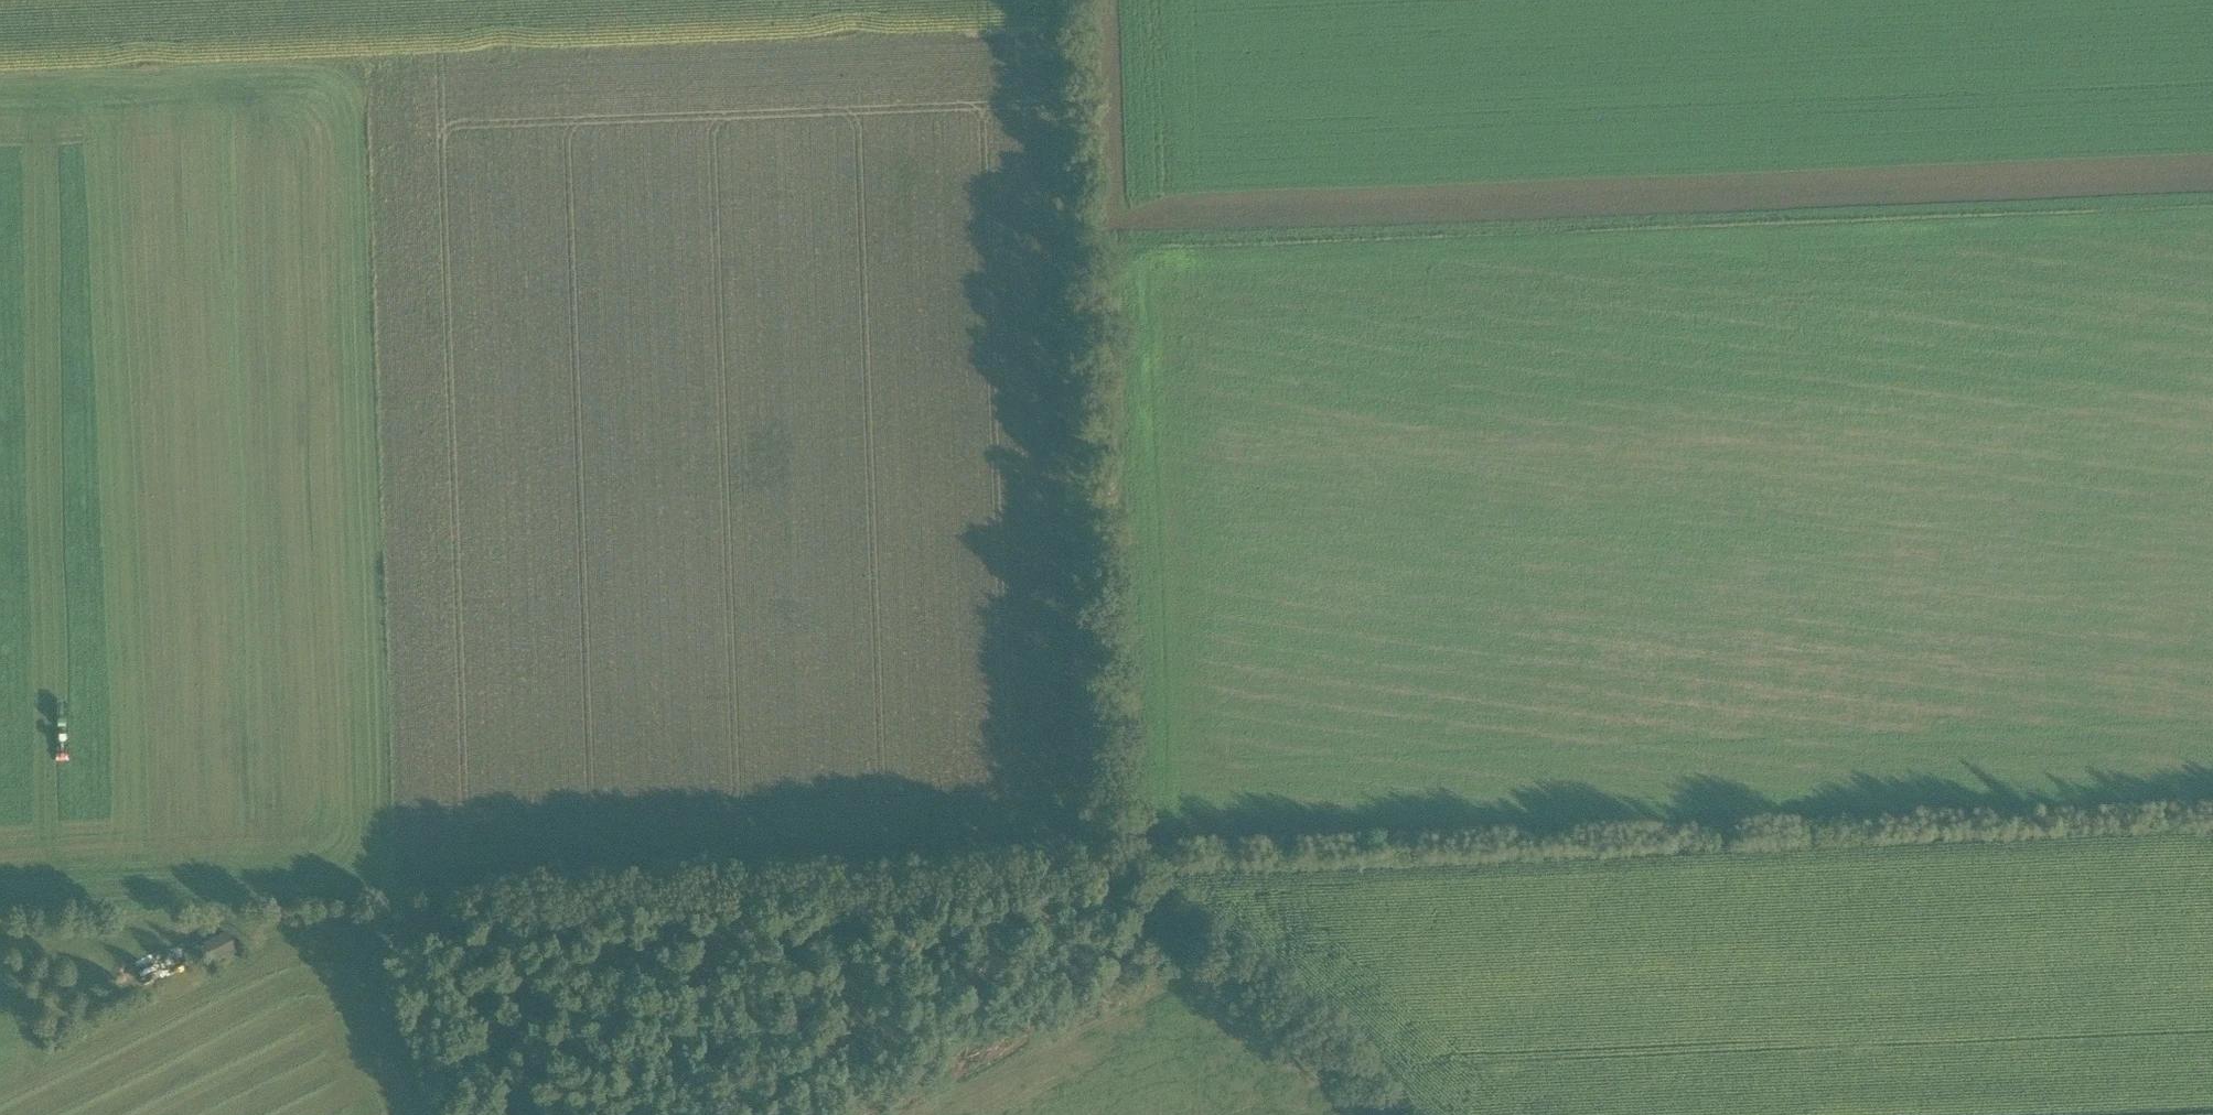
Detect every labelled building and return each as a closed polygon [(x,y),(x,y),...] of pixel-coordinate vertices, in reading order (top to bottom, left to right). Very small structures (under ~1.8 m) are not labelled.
[(202,944),(212,965),(237,952),(226,931),(202,944)]
